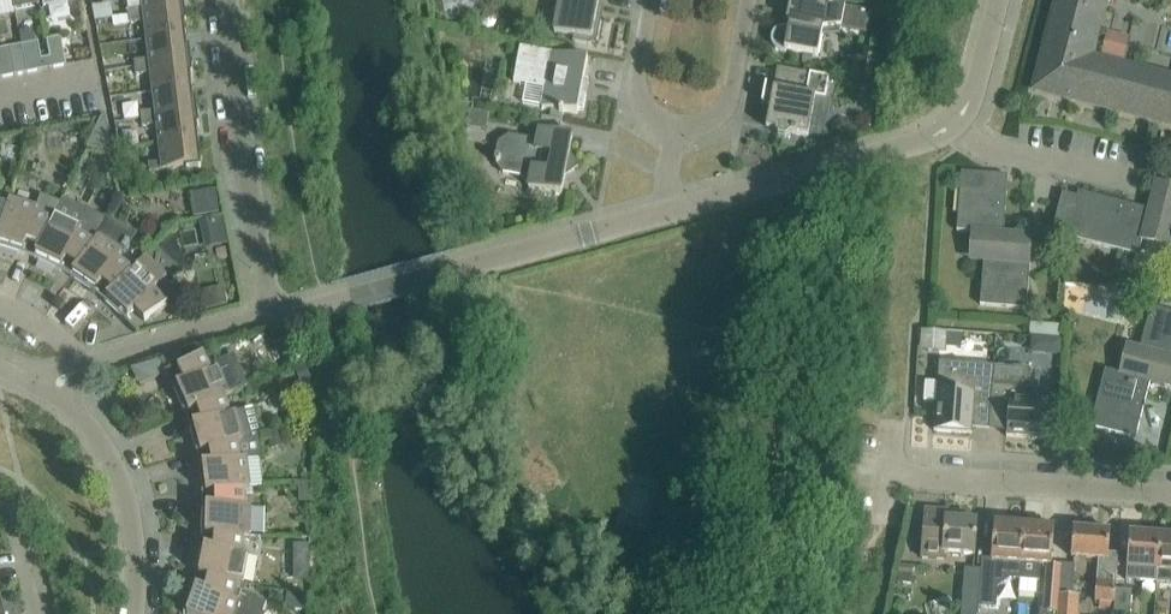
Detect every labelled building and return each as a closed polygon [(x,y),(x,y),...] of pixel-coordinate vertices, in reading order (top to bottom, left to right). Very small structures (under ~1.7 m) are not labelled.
[(15,9),(40,4),(39,0),(13,0),(15,9)] [(129,16),(185,9),(184,0),(127,0),(129,16)] [(552,10),(558,11),(554,32),(574,36),(573,42),(592,45),(593,39),(598,40),(602,20),(596,19),(600,0),(554,0),(552,10)] [(781,28),(777,30),(773,33),(772,37),(772,42),(774,46),(777,50),(786,54),(787,53),(786,52),(787,50),(818,56),(824,29),(842,28),(846,7),(809,0),(791,0),(787,20),(791,20),(789,27),(781,28)] [(1035,90),(1170,125),(1170,78),(1092,57),(1107,0),(1058,0),(1035,90)] [(187,23),(185,9),(129,16),(130,23),(145,21),(147,40),(186,35),(184,23),(187,23)] [(187,47),(186,35),(147,40),(149,59),(134,60),(135,67),(191,61),(190,47),(187,47)] [(47,40),(51,58),(53,68),(67,65),(61,37),(47,40)] [(38,41),(22,44),(27,73),(53,68),(51,58),(42,59),(38,41)] [(22,44),(0,49),(0,72),(1,78),(27,73),(22,44)] [(514,82),(526,84),(523,103),(542,107),(560,110),(560,113),(563,114),(564,111),(578,113),(579,110),(584,111),(587,94),(582,93),(588,59),(520,46),(514,82)] [(193,74),(191,61),(135,67),(136,75),(151,73),(153,91),(192,87),(190,75),(193,74)] [(778,67),(773,94),(764,95),(762,103),(764,104),(764,103),(771,104),(768,121),(779,136),(786,137),(792,133),(809,136),(816,97),(826,99),(830,77),(778,67)] [(193,99),(192,87),(153,91),(156,110),(140,112),(141,119),(198,112),(196,99),(193,99)] [(199,126),(198,112),(141,119),(142,126),(157,124),(159,143),(198,138),(197,126),(199,126)] [(113,152),(106,117),(102,117),(88,147),(113,152)] [(575,164),(578,168),(579,168),(570,153),(573,137),(540,131),(528,138),(509,135),(498,142),(495,161),(502,173),(521,176),(529,187),(562,194),(566,170),(575,164)] [(202,168),(198,138),(159,143),(162,162),(148,163),(149,172),(187,167),(187,170),(202,168)] [(1004,233),(1008,181),(1008,175),(962,171),(957,231),(972,232),(971,246),(985,247),(980,305),(1027,309),(1031,250),(1017,249),(1018,234),(1004,233)] [(1170,185),(1167,199),(1153,196),(1150,209),(1079,191),(1076,201),(1062,197),(1052,233),(1139,255),(1142,240),(1156,244),(1159,230),(1170,233),(1170,185)] [(8,205),(0,231),(0,247),(24,254),(27,242),(40,247),(61,203),(42,195),(38,209),(10,200),(8,205)] [(86,214),(61,203),(40,247),(34,259),(61,271),(63,268),(73,274),(78,266),(107,225),(110,220),(88,209),(86,214)] [(132,242),(107,225),(78,266),(73,274),(71,277),(95,293),(102,283),(113,291),(133,269),(119,259),(122,254),(123,254),(131,243),(132,242)] [(133,269),(113,291),(104,300),(126,320),(134,311),(145,322),(168,303),(154,289),(167,276),(145,256),(133,269)] [(1152,306),(1138,363),(1124,359),(1120,373),(1106,369),(1091,427),(1136,438),(1151,382),(1165,385),(1168,371),(1170,372),(1170,311),(1152,306)] [(1052,340),(1050,358),(1063,359),(1065,340),(1052,340)] [(197,409),(224,397),(247,387),(233,355),(215,363),(210,351),(203,353),(167,376),(174,387),(186,414),(197,409)] [(938,378),(934,430),(973,433),(974,422),(990,424),(993,382),(994,382),(995,367),(995,365),(963,363),(962,359),(948,362),(940,361),(939,363),(936,364),(938,378)] [(1030,370),(995,367),(994,382),(993,382),(990,424),(1007,425),(1006,436),(1045,439),(1046,417),(1051,402),(1047,401),(1047,400),(1042,399),(1029,395),(1030,370)] [(260,436),(253,407),(230,413),(224,397),(197,409),(202,421),(190,425),(197,453),(210,450),(209,449),(238,441),(238,442),(260,436)] [(251,488),(247,460),(264,458),(260,436),(238,442),(238,441),(209,449),(210,450),(212,463),(199,464),(203,493),(216,492),(245,488),(251,488)] [(311,482),(300,483),(301,502),(312,502),(311,482)] [(245,506),(245,488),(216,492),(216,505),(203,505),(202,534),(215,535),(244,535),(250,536),(251,506),(245,506)] [(943,560),(943,552),(975,555),(978,521),(965,520),(966,513),(926,510),(922,558),(943,560)] [(1022,563),(1025,524),(995,522),(992,559),(982,558),(982,569),(979,608),(996,610),(997,589),(1012,579),(1021,579),(1022,563)] [(1055,527),(1025,524),(1022,563),(1021,579),(1040,581),(1041,564),(1052,565),(1055,527)] [(1078,528),(1074,528),(1072,555),(1099,557),(1096,600),(1114,601),(1115,601),(1116,595),(1116,589),(1119,554),(1109,553),(1111,531),(1095,530),(1091,527),(1082,526),(1078,528)] [(1158,582),(1161,534),(1130,532),(1127,580),(1158,582)] [(1161,534),(1158,582),(1170,583),(1170,535),(1161,534)] [(243,553),(244,535),(215,535),(214,548),(201,546),(196,575),(200,575),(209,577),(243,583),(249,554),(243,553)] [(295,543),(295,553),(311,553),(311,544),(295,543)] [(1074,595),(1076,564),(1062,563),(1062,566),(1060,595),(1058,613),(1080,613),(1081,596),(1074,595)] [(1060,595),(1062,566),(1048,565),(1045,608),(1042,608),(1041,613),(1058,613),(1060,595)] [(979,608),(982,569),(966,568),(963,613),(978,613),(979,608)] [(267,602),(241,593),(243,583),(209,577),(200,575),(197,587),(193,586),(184,613),(185,613),(263,613),(267,602)] [(1132,590),(1116,589),(1116,595),(1115,601),(1114,601),(1114,613),(1131,613),(1132,590)]
